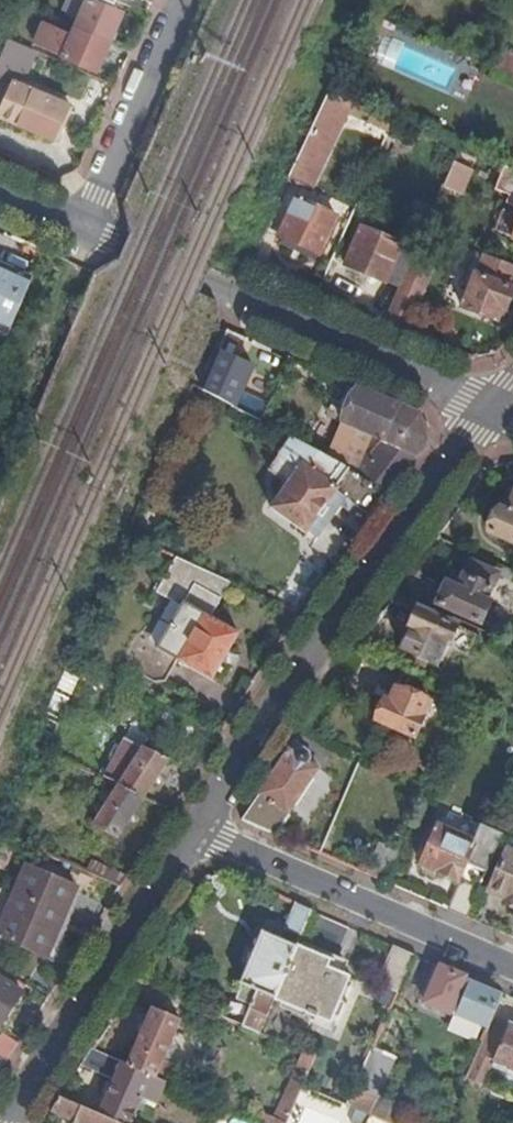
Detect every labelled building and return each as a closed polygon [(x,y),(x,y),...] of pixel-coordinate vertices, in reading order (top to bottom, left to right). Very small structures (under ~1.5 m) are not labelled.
[(110,41),(122,14),(91,0),(90,0),(77,27),(110,41)] [(97,71),(110,41),(77,27),(74,35),(45,23),(36,44),(97,71)] [(488,66),(512,77),(512,53),(503,49),(496,63),(491,60),(488,66)] [(27,150),(48,159),(71,104),(35,89),(19,125),(34,132),(27,150)] [(332,90),(291,180),(313,190),(347,112),(373,123),(379,110),(332,90)] [(506,166),(497,190),(511,196),(508,203),(512,206),(512,169),(506,166)] [(338,218),(299,201),(283,238),(322,255),(338,218)] [(348,265),(401,289),(425,235),(407,228),(399,244),(363,228),(348,265)] [(485,257),(477,277),(465,309),(498,323),(504,310),(508,311),(512,298),(512,267),(485,257)] [(432,271),(416,263),(404,290),(420,297),(432,271)] [(34,279),(0,264),(0,331),(10,336),(34,279)] [(392,310),(387,321),(406,330),(411,319),(392,310)] [(300,360),(230,329),(203,388),(294,438),(351,470),(390,491),(422,448),(427,441),(421,414),(360,387),(344,423),(375,437),(373,442),(326,420),(344,380),(337,376),(319,417),(321,418),(319,425),(280,404),(300,360)] [(351,470),(294,438),(282,455),(301,469),(271,509),(307,535),(340,490),(338,488),(351,470)] [(509,514),(501,510),(491,533),(512,542),(512,506),(509,514)] [(222,577),(178,558),(157,590),(181,606),(163,638),(154,633),(137,637),(129,655),(134,670),(157,683),(166,681),(178,659),(213,679),(238,633),(210,618),(231,582),(222,577)] [(500,575),(463,559),(456,573),(455,573),(439,606),(483,625),(492,604),(489,602),(500,575)] [(458,628),(421,612),(404,651),(438,666),(447,646),(449,647),(458,628)] [(429,683),(406,673),(393,703),(386,701),(377,722),(417,740),(432,704),(422,700),(423,698),(425,698),(429,687),(428,685),(429,683)] [(120,786),(145,798),(170,761),(127,740),(103,779),(120,786)] [(44,745),(37,742),(34,748),(41,751),(44,745)] [(41,751),(34,748),(31,756),(37,759),(41,751)] [(296,755),(290,751),(274,775),(243,821),(273,834),(280,823),(271,817),(274,812),(280,815),(313,766),(311,764),(312,761),(310,755),(304,751),(298,752),(296,755)] [(119,837),(145,798),(120,786),(95,825),(119,837)] [(489,874),(505,837),(483,828),(476,843),(440,827),(423,866),(460,883),(468,864),(489,874)] [(390,885),(403,854),(380,844),(367,875),(390,885)] [(509,852),(491,894),(508,902),(508,903),(512,905),(512,854),(509,852)] [(335,861),(344,865),(347,856),(338,853),(335,861)] [(78,888),(28,867),(0,932),(0,937),(47,957),(78,888)] [(461,887),(450,911),(469,920),(481,891),(467,884),(461,887)] [(312,910),(296,903),(285,930),(301,937),(312,910)] [(244,1026),(262,1034),(275,1001),(298,946),(263,932),(242,984),(258,991),(244,1026)] [(298,945),(298,946),(275,1001),(333,1025),(353,977),(331,968),(334,961),(298,945)] [(378,984),(399,993),(415,956),(394,946),(378,984)] [(475,981),(442,967),(427,1003),(450,1014),(456,1000),(494,1017),(504,994),(475,981)] [(22,994),(0,979),(0,1028),(22,994)] [(130,1066),(169,1083),(176,1066),(165,1060),(181,1020),(156,1009),(130,1066)] [(492,1022),(488,1030),(506,1038),(510,1029),(492,1022)] [(512,1070),(512,1029),(510,1028),(510,1029),(506,1038),(488,1030),(467,1080),(485,1088),(496,1062),(512,1070)] [(359,1111),(371,1116),(373,1117),(397,1058),(375,1049),(351,1107),(359,1111)] [(116,1122),(137,1122),(146,1101),(162,1107),(172,1085),(169,1083),(130,1066),(94,1051),(84,1066),(117,1080),(101,1116),(116,1122)] [(265,1122),(289,1122),(304,1087),(317,1058),(305,1053),(276,1121),(268,1118),(265,1122)] [(54,1112),(76,1122),(116,1122),(101,1116),(62,1100),(54,1112)] [(371,1116),(359,1111),(354,1122),(368,1122),(371,1116)]
